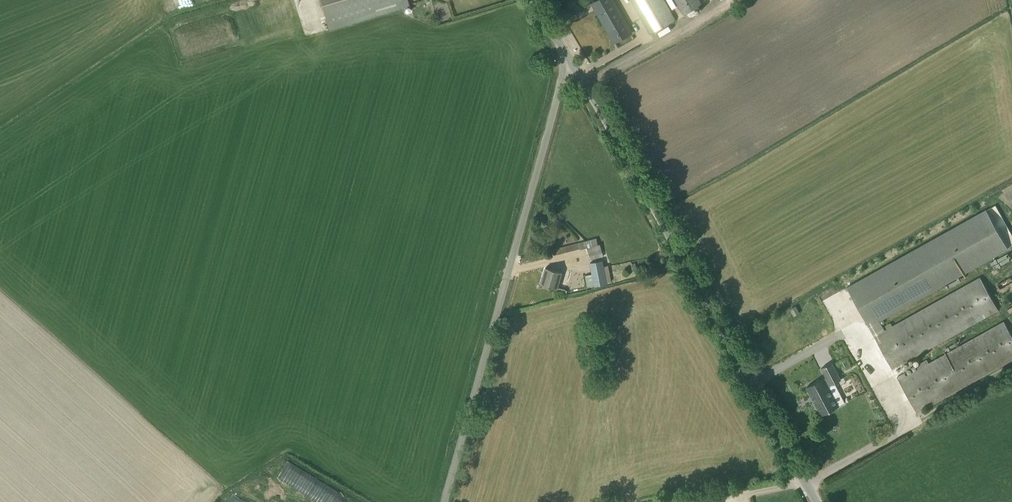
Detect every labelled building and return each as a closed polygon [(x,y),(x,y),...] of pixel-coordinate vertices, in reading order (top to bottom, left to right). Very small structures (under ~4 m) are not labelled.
[(329,29),(410,5),(409,0),(321,0),(329,29)] [(594,3),(610,30),(608,31),(615,42),(631,32),(612,0),(599,0),(594,3)] [(664,0),(631,0),(650,34),(675,20),(664,0)] [(685,15),(701,5),(698,0),(676,0),(685,15)] [(998,310),(981,277),(884,330),(879,321),(1009,250),(988,212),(847,288),(874,336),(893,367),(998,310)] [(589,261),(604,257),(600,242),(598,243),(597,239),(553,250),(554,255),(586,247),(589,261)] [(590,263),(592,275),(585,276),(587,287),(595,286),(595,287),(607,285),(607,283),(612,282),(609,266),(604,267),(603,261),(590,263)] [(563,272),(546,267),(541,284),(557,289),(557,291),(564,294),(565,290),(558,288),(563,272)] [(900,380),(917,414),(1011,360),(1011,337),(1003,321),(900,380)] [(806,386),(821,416),(841,406),(831,385),(843,379),(834,361),(819,368),(824,377),(806,386)] [(329,486),(324,494),(320,492),(316,499),(321,501),(354,501),(329,486)]
